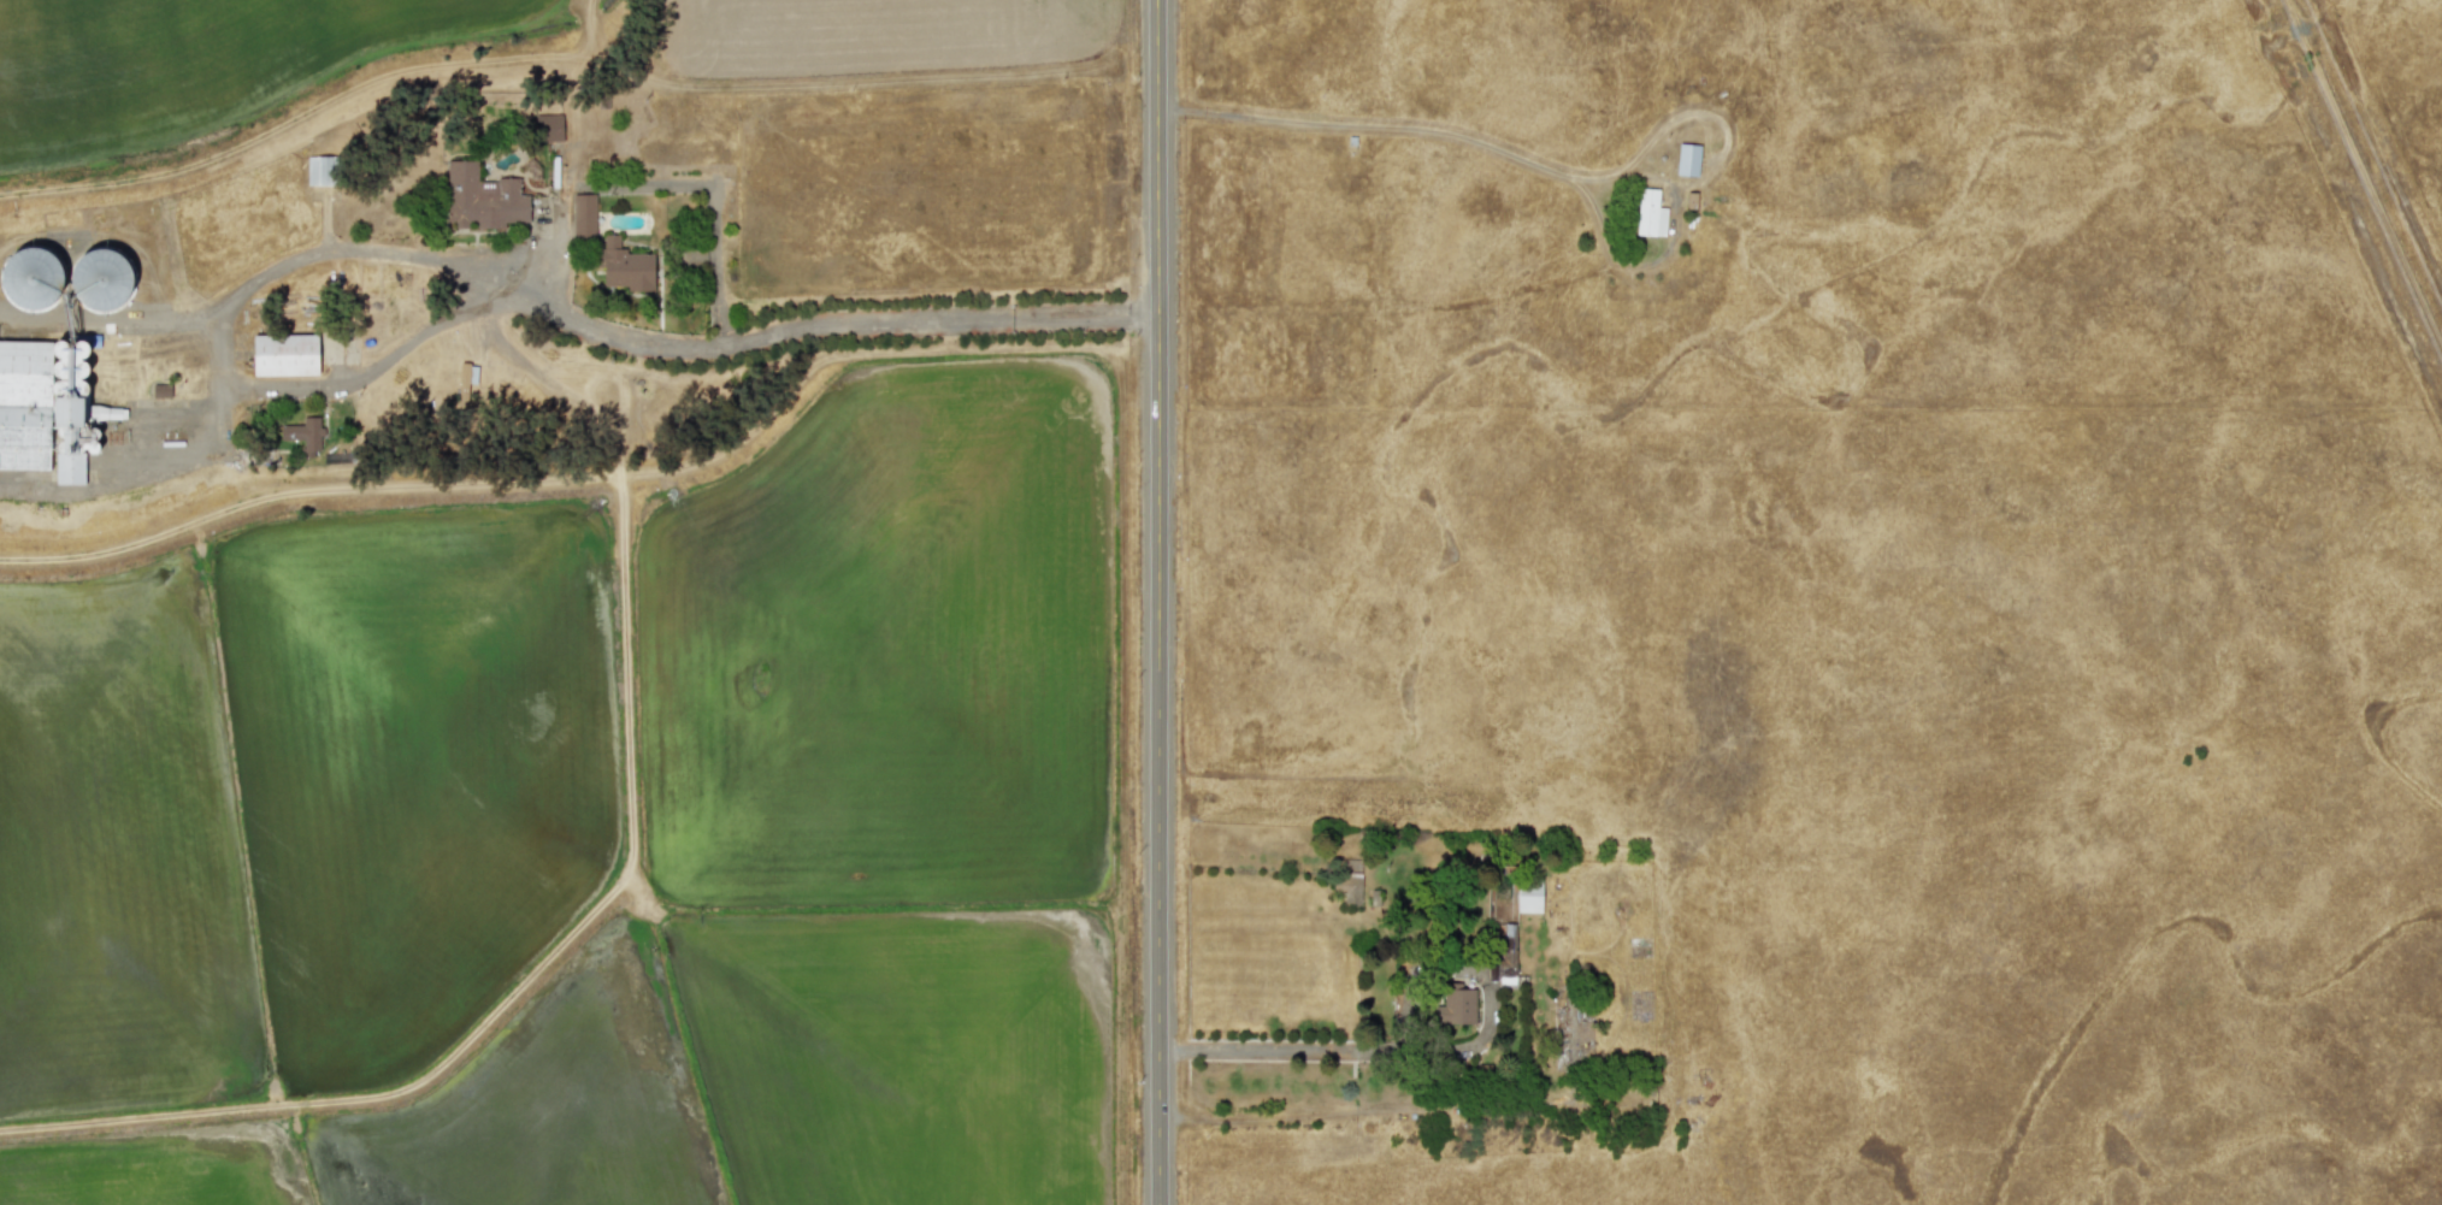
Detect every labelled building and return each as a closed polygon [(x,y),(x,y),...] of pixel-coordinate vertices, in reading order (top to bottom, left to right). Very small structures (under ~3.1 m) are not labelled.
[(561,114),(535,116),(535,142),(562,142),(561,114)] [(1697,177),(1698,144),(1677,143),(1676,176),(1697,177)] [(331,185),(332,156),(307,156),(306,185),(331,185)] [(476,160),(447,160),(447,226),(464,226),(464,221),(476,221),(476,229),(502,228),(502,223),(527,223),(527,196),(519,196),(519,179),(476,181),(476,160)] [(1657,208),(1657,189),(1638,189),(1636,235),(1664,236),(1665,208),(1657,208)] [(594,194),(572,195),(573,241),(595,240),(594,194)] [(653,253),(619,253),(619,235),(603,235),(603,248),(595,248),(595,267),(603,267),(602,289),(653,289),(653,253)] [(2,305),(59,308),(61,251),(12,249),(12,262),(3,262),(2,305)] [(252,336),(253,377),(318,374),(317,335),(252,336)] [(50,470),(51,398),(36,398),(36,388),(54,388),(54,427),(63,427),(63,453),(56,453),(56,485),(85,485),(85,444),(93,444),(93,428),(99,429),(99,407),(85,407),(86,349),(67,349),(66,383),(53,382),(54,342),(0,342),(0,470),(50,470)] [(456,403),(466,403),(467,376),(459,376),(456,403)] [(279,426),(279,439),(319,438),(318,417),(302,418),(302,425),(279,426)] [(1343,903),(1359,904),(1362,860),(1335,860),(1334,892),(1343,893),(1343,903)] [(1540,912),(1541,881),(1516,881),(1515,912),(1540,912)] [(1496,976),(1515,976),(1516,925),(1502,923),(1500,961),(1497,961),(1496,976)] [(1474,1023),(1474,988),(1443,990),(1443,1005),(1433,1006),(1433,1024),(1474,1023)]
